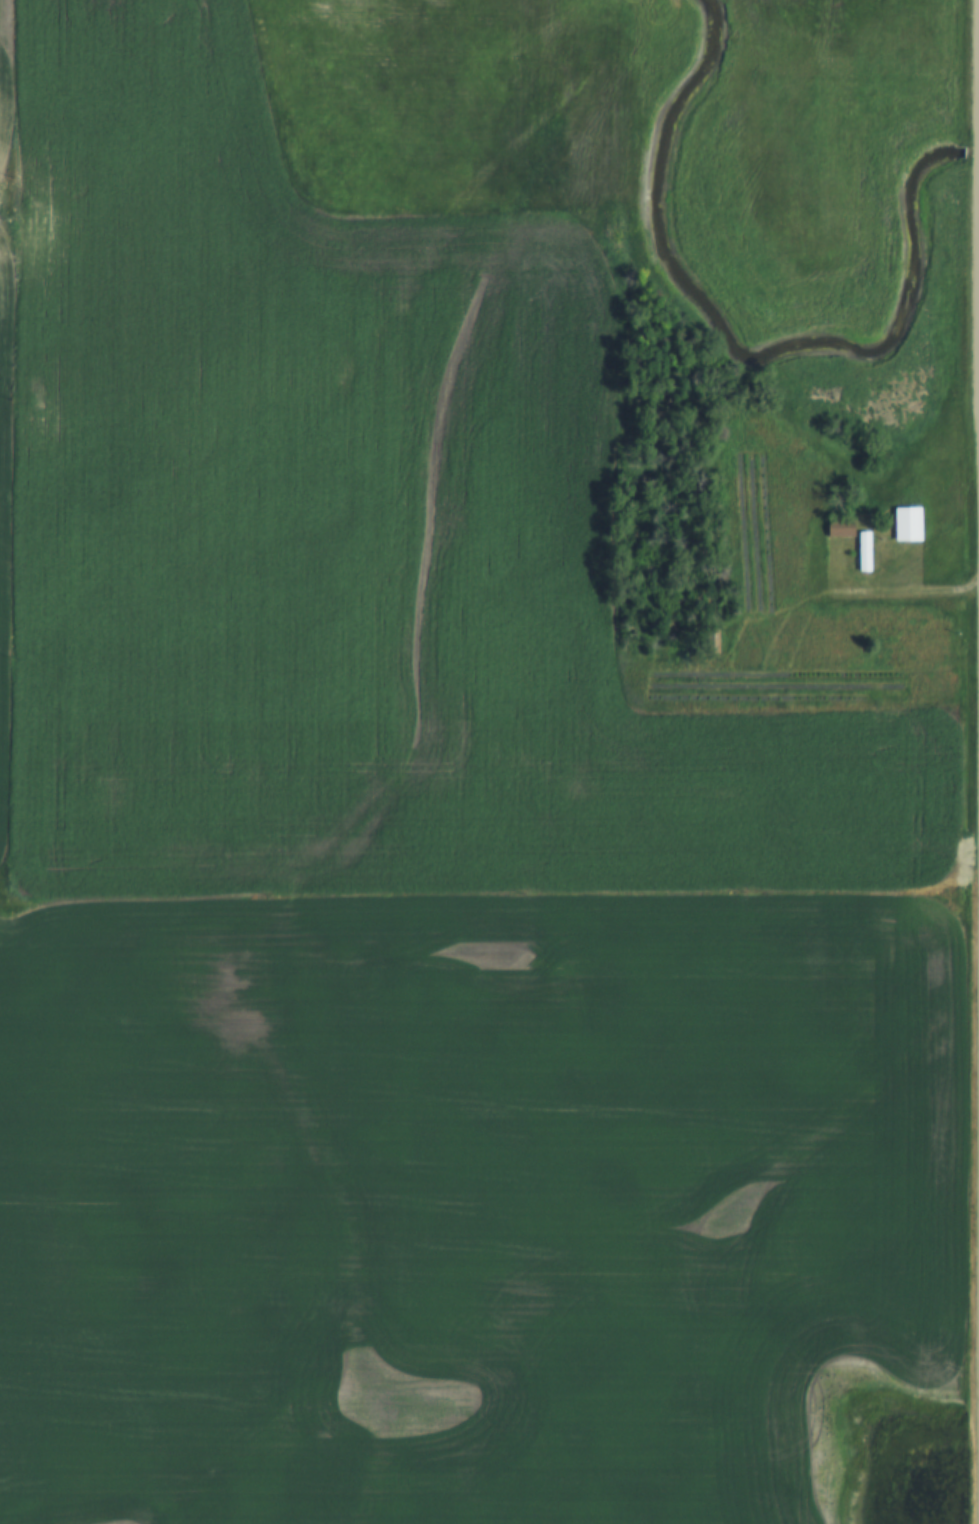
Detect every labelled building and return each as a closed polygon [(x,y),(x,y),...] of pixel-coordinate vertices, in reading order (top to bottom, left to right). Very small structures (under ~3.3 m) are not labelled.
[(897,541),(921,541),(921,509),(897,509),(897,541)] [(854,519),(825,519),(825,537),(854,537),(854,519)] [(872,573),(872,533),(858,533),(858,573),(872,573)]
